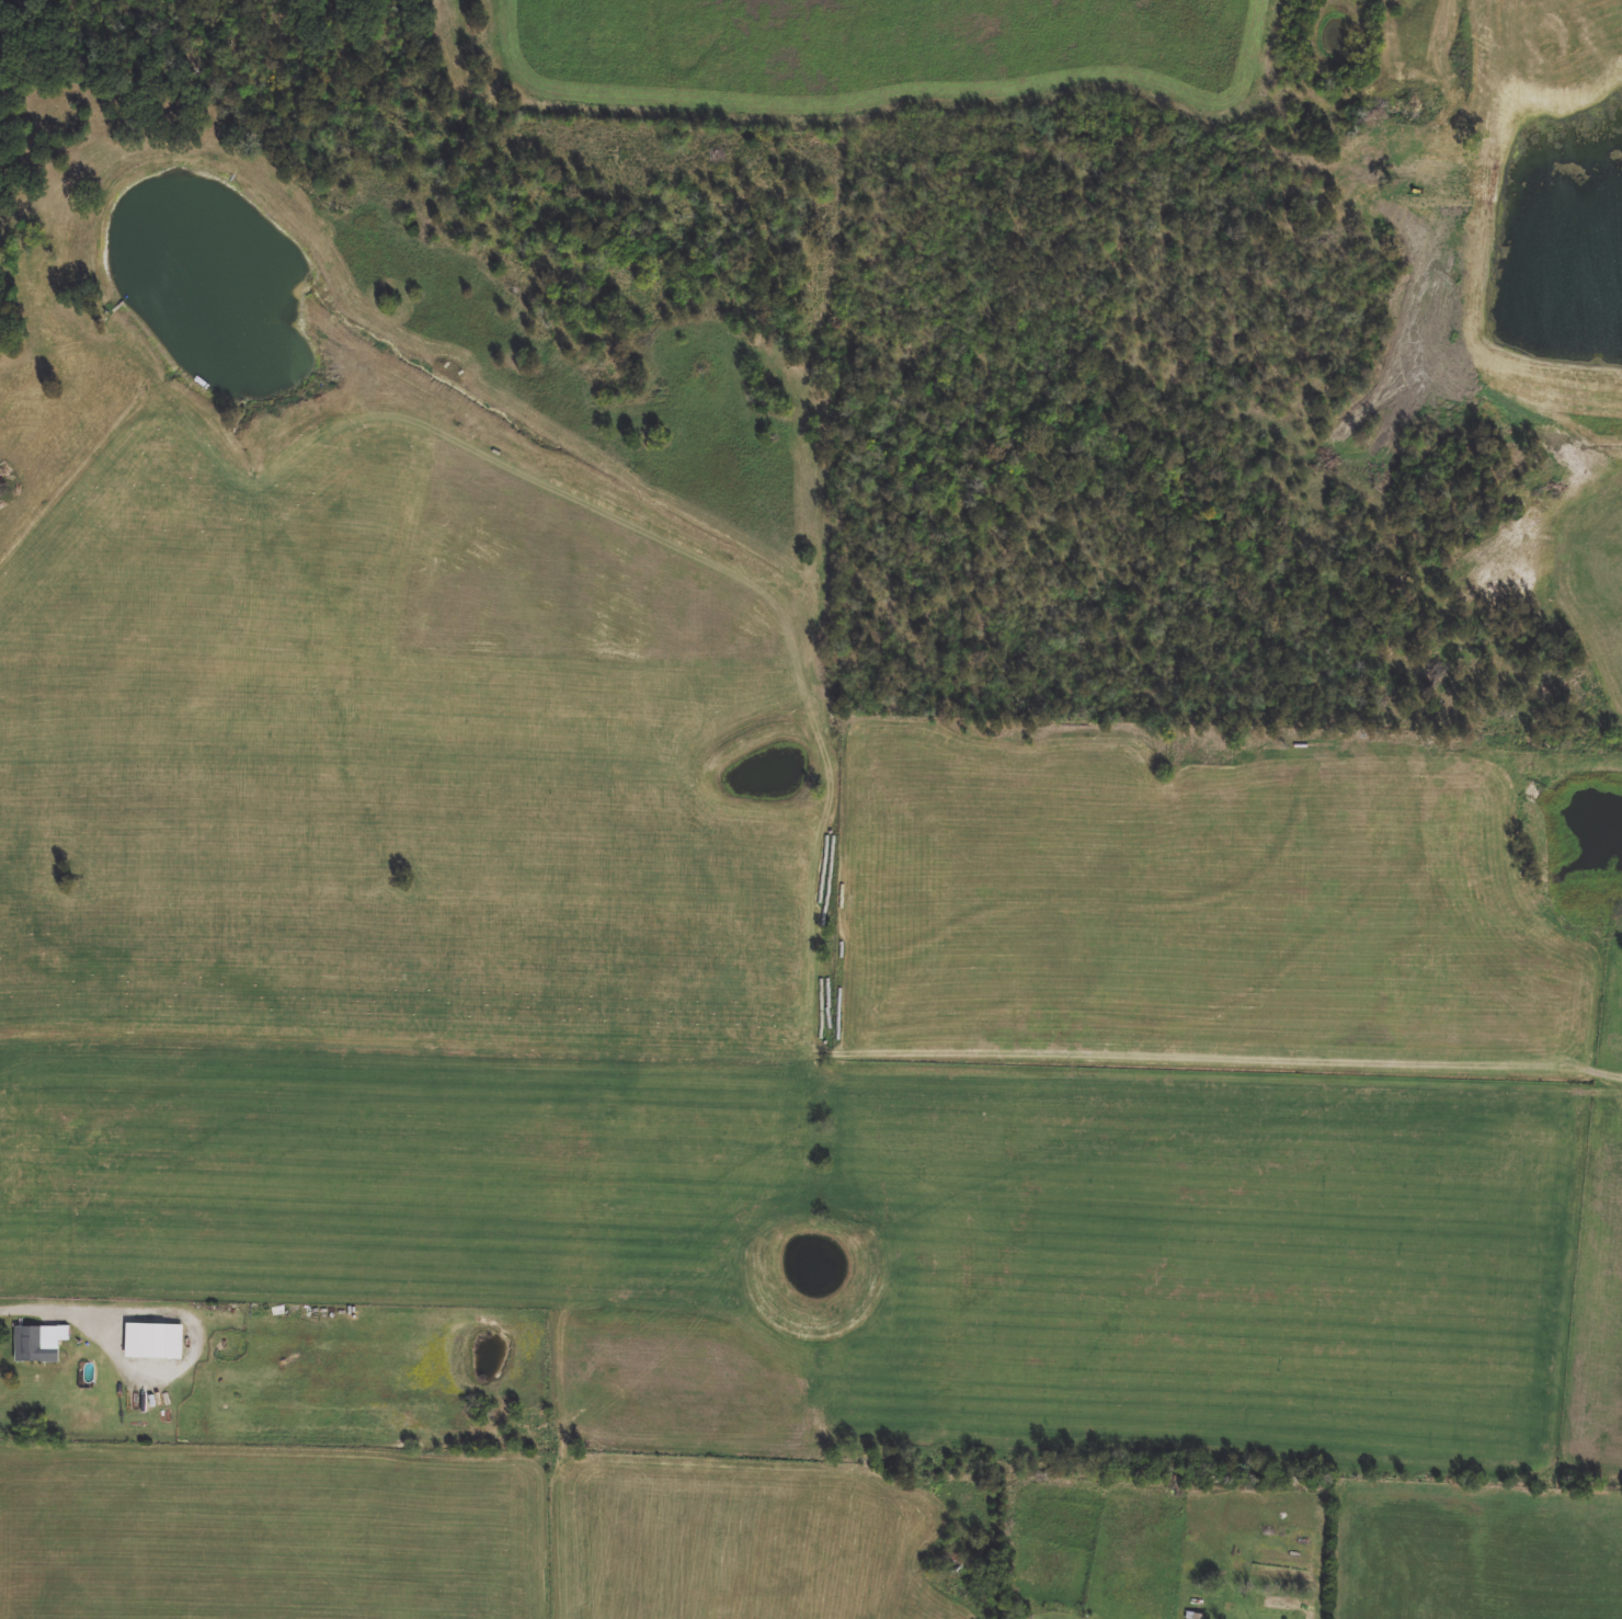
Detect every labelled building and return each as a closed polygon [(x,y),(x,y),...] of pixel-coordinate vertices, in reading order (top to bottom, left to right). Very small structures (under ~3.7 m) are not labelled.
[(1524,800),(1531,782),(1550,789),(1542,807),(1524,800)] [(185,1327),(129,1325),(128,1360),(185,1361),(185,1327)] [(20,1363),(20,1326),(70,1326),(70,1342),(58,1342),(58,1363),(20,1363)]
